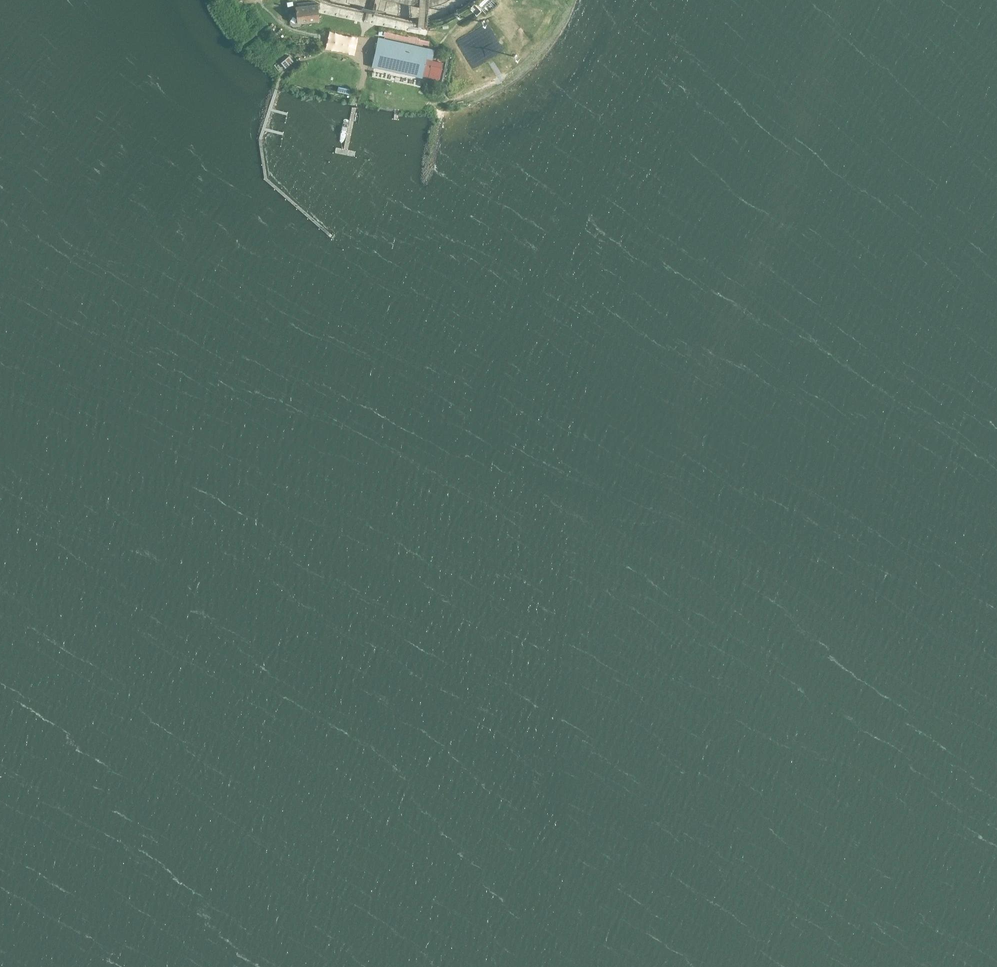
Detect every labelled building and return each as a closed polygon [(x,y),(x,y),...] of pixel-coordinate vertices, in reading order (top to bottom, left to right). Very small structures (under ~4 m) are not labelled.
[(371,1),(369,9),(374,10),(376,11),(376,12),(377,12),(377,10),(379,3),(380,0),(371,0),(371,1)] [(428,19),(428,24),(431,24),(434,24),(438,23),(441,22),(444,21),(447,20),(450,19),(453,18),(456,16),(459,15),(462,13),(465,11),(467,9),(470,7),(472,4),(475,2),(477,0),(471,0),(470,1),(468,3),(465,5),(463,7),(460,9),(457,10),(455,12),(452,13),(449,14),(446,15),(443,16),(440,17),(437,18),(434,18),(431,19),(428,19)] [(318,3),(296,5),(298,23),(320,20),(318,3)] [(365,19),(364,22),(370,24),(371,21),(372,16),(373,13),(367,12),(366,14),(365,19)] [(456,35),(455,50),(471,50),(471,36),(456,35)] [(372,66),(375,67),(423,77),(427,58),(431,59),(433,59),(435,48),(379,36),(372,65),(372,66)] [(289,55),(281,62),(286,67),(294,60),(289,55)]
